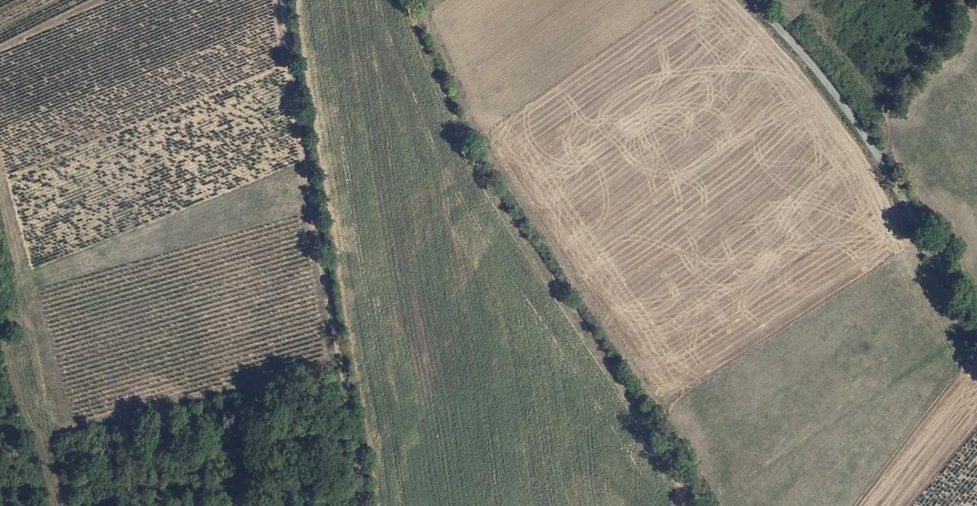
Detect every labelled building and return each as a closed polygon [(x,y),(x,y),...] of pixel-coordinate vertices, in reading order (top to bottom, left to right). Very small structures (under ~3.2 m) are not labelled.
[(955,249),(949,240),(941,244),(946,254),(955,249)]
